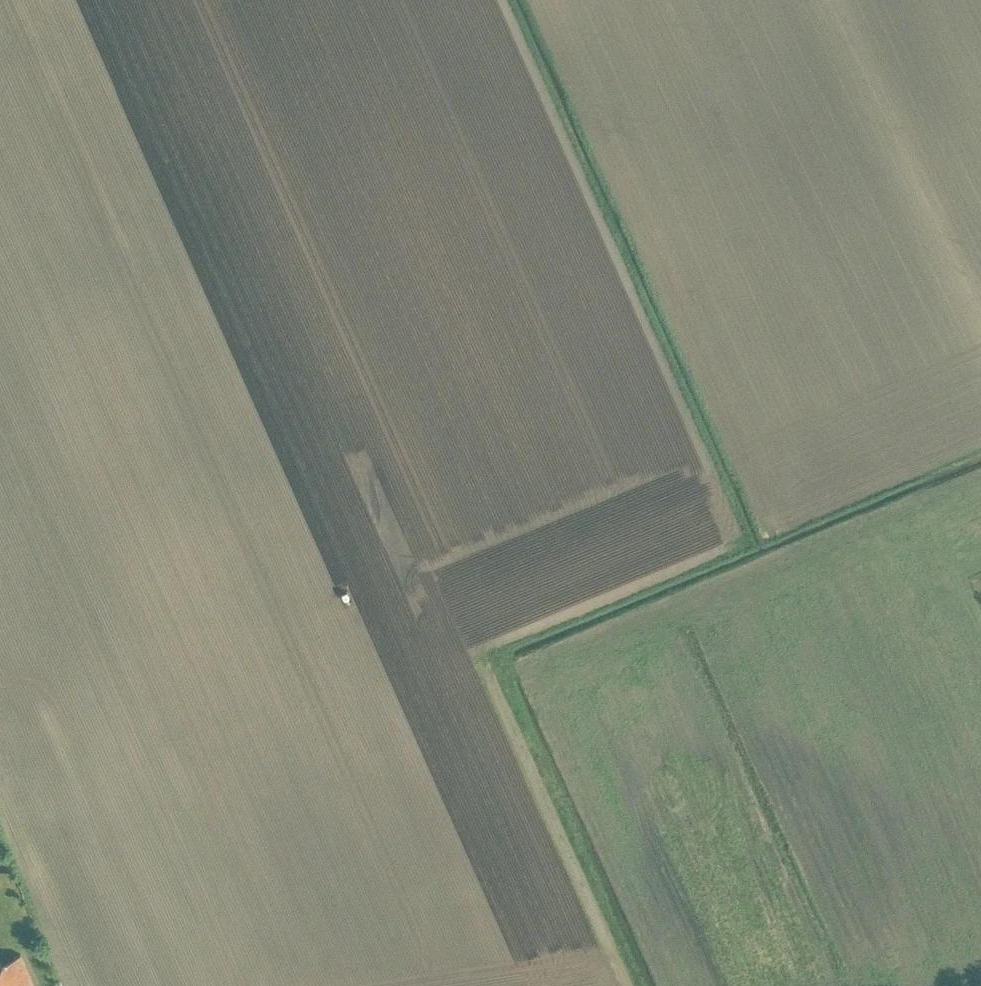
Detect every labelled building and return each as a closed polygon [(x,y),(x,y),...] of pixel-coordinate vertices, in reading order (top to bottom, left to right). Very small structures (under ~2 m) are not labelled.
[(20,954),(0,962),(0,985),(34,985),(20,954)]
